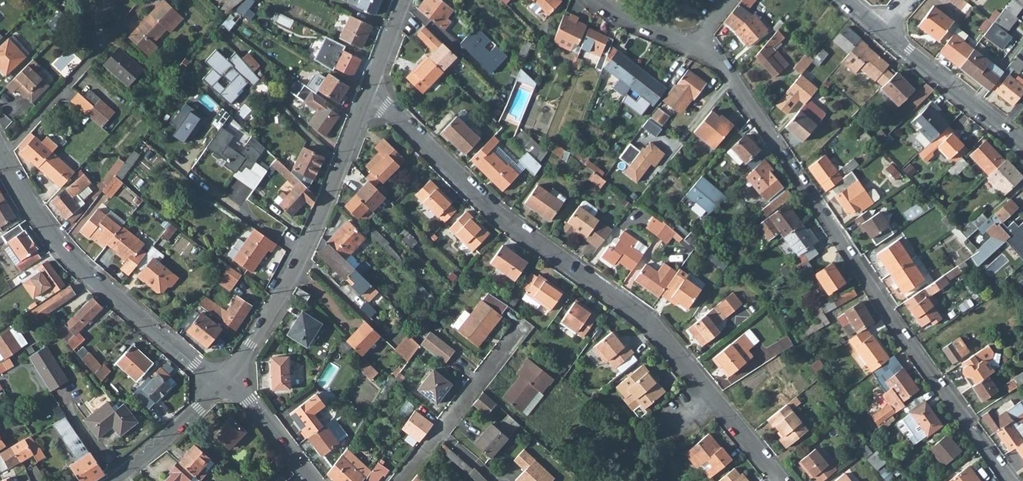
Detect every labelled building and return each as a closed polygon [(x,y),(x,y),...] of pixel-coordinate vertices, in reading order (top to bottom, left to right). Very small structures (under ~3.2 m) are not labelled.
[(149,54),(157,46),(153,42),(166,28),(170,31),(182,17),(164,0),(162,0),(129,36),(149,54)] [(220,9),(226,14),(232,7),(233,6),(241,0),(228,0),(220,9)] [(242,15),(253,0),(244,0),(235,9),(241,14),(242,15)] [(348,2),(375,14),(381,0),(349,0),(348,2)] [(450,21),(446,17),(452,10),(440,0),(424,0),(418,8),(444,29),(450,21)] [(534,0),(529,5),(537,12),(542,7),(534,0)] [(534,0),(542,7),(549,14),(561,2),(559,0),(534,0)] [(724,21),(735,29),(734,30),(747,45),(766,29),(754,13),(752,15),(746,10),(755,0),(741,0),(738,3),(724,21)] [(1004,8),(1015,16),(1022,5),(1022,0),(1010,0),(1004,8)] [(933,5),(920,21),(932,30),(929,34),(932,36),(938,41),(953,20),(933,5)] [(985,33),(983,35),(1001,49),(1011,36),(1006,32),(1017,17),(1015,16),(1004,8),(993,22),(992,23),(985,33)] [(221,24),(229,30),(241,14),(235,9),(221,24)] [(61,10),(46,25),(56,35),(70,22),(61,10)] [(564,14),(552,41),(570,49),(574,41),(577,43),(587,25),(578,20),(579,17),(571,13),(569,17),(564,14)] [(340,37),(362,48),(372,25),(350,14),(340,37)] [(979,28),(985,33),(992,23),(986,18),(979,28)] [(773,28),(776,31),(777,30),(784,23),(780,19),(773,28)] [(920,21),(917,25),(929,34),(932,30),(920,21)] [(215,31),(228,44),(236,35),(229,30),(221,24),(215,31)] [(416,34),(434,51),(428,57),(442,70),(449,64),(450,66),(454,65),(460,59),(439,39),(424,25),(416,34)] [(476,25),(465,36),(476,47),(470,52),(491,72),(507,55),(496,44),(489,51),(484,46),(491,39),(476,25)] [(848,52),(859,38),(846,26),(834,40),(848,52)] [(953,33),(963,41),(968,35),(958,27),(953,33)] [(589,28),(581,46),(600,55),(595,67),(601,69),(603,65),(611,45),(613,39),(589,28)] [(776,31),(755,55),(774,76),(788,64),(775,49),(773,46),(780,40),(783,37),(777,30),(776,31)] [(953,33),(939,51),(943,55),(951,60),(952,58),(960,65),(973,48),(963,41),(953,33)] [(29,52),(13,34),(9,38),(26,56),(29,52)] [(346,45),(325,35),(323,40),(343,49),(346,45)] [(476,47),(465,36),(460,42),(470,52),(476,47)] [(6,74),(26,56),(9,38),(0,46),(0,68),(6,74)] [(849,52),(841,62),(854,73),(859,68),(875,80),(876,79),(885,68),(888,64),(867,46),(867,45),(860,39),(849,52)] [(352,75),(361,58),(343,49),(323,40),(314,59),(333,71),(335,67),(352,75)] [(520,67),(531,43),(525,40),(515,62),(520,67)] [(775,49),(782,43),(780,40),(773,46),(775,49)] [(622,94),(629,86),(642,69),(611,45),(603,65),(606,68),(619,78),(612,87),(622,94)] [(104,65),(127,86),(142,70),(143,69),(136,63),(119,48),(104,65)] [(817,66),(828,53),(822,48),(819,52),(813,59),(811,61),(817,66)] [(960,65),(959,67),(968,74),(982,85),(996,66),(973,48),(960,65)] [(251,86),(259,77),(253,70),(241,58),(234,50),(226,59),(214,49),(203,61),(211,68),(213,70),(211,73),(209,71),(201,79),(229,104),(238,94),(237,93),(235,91),(238,88),(239,90),(247,81),(251,86)] [(809,56),(813,59),(819,52),(815,49),(809,56)] [(258,65),(247,53),(241,58),(253,70),(258,65)] [(800,74),(807,66),(809,65),(811,61),(813,59),(809,56),(806,53),(793,68),(800,74)] [(422,92),(440,73),(443,71),(442,70),(428,57),(427,55),(406,77),(422,92)] [(991,87),(1003,97),(1012,104),(1022,90),(1022,87),(1016,82),(1008,75),(1012,69),(1017,73),(1022,65),(1022,62),(1018,58),(1015,56),(1003,72),(991,87)] [(179,65),(184,69),(190,61),(185,57),(179,65)] [(577,57),(573,66),(579,68),(582,59),(577,57)] [(152,68),(141,58),(136,63),(143,69),(142,70),(147,73),(152,68)] [(951,60),(959,67),(960,65),(952,58),(951,60)] [(42,67),(33,59),(6,86),(13,93),(16,89),(21,94),(23,93),(26,96),(32,102),(49,85),(37,72),(42,67)] [(517,77),(520,67),(515,62),(510,74),(517,77)] [(996,66),(982,85),(988,90),(991,87),(1003,72),(996,66)] [(516,79),(534,87),(535,82),(525,72),(520,67),(517,77),(516,79)] [(893,75),(885,68),(876,79),(882,85),(893,75)] [(652,104),(665,88),(642,69),(629,86),(640,94),(635,100),(626,93),(621,101),(640,115),(650,102),(652,104)] [(693,98),(705,82),(688,69),(675,85),(674,84),(669,91),(662,100),(676,111),(683,110),(692,97),(693,98)] [(452,78),(443,70),(443,71),(440,73),(449,81),(452,78)] [(882,85),(881,87),(898,105),(914,89),(897,71),(893,75),(882,85)] [(318,89),(342,104),(347,96),(343,94),(348,86),(328,73),(318,89)] [(821,85),(825,88),(830,82),(826,79),(824,81),(821,85)] [(309,123),(325,135),(339,115),(337,114),(340,109),(326,100),(298,80),(290,91),(318,111),(309,123)] [(781,115),(793,101),(789,97),(799,85),(795,81),(772,108),(781,115)] [(926,83),(910,99),(917,106),(934,89),(926,83)] [(115,112),(100,99),(90,90),(84,97),(94,106),(86,114),(101,128),(115,112)] [(71,101),(84,112),(86,114),(94,106),(84,97),(79,93),(71,101)] [(792,118),(785,126),(802,141),(825,114),(808,99),(798,111),(792,118)] [(930,142),(948,125),(936,112),(940,109),(933,102),(921,114),(920,113),(911,121),(930,142)] [(185,104),(172,123),(178,127),(172,136),(182,143),(188,134),(193,138),(206,119),(185,104)] [(787,114),(792,118),(798,111),(793,107),(787,114)] [(229,115),(221,108),(211,123),(219,129),(223,123),(229,115)] [(654,113),(651,117),(662,124),(665,120),(669,116),(661,110),(658,108),(654,113)] [(711,110),(694,131),(714,148),(733,125),(716,110),(714,112),(711,110)] [(84,112),(78,119),(80,121),(86,114),(84,112)] [(465,154),(480,138),(456,116),(441,131),(465,154)] [(645,123),(642,127),(655,136),(661,128),(660,127),(648,118),(645,123)] [(245,166),(249,170),(265,148),(251,135),(245,144),(248,146),(243,154),(239,152),(235,149),(234,150),(227,145),(233,136),(223,128),(225,125),(223,123),(219,129),(206,147),(213,152),(211,155),(217,159),(219,157),(225,161),(223,165),(234,173),(237,169),(241,172),(245,166)] [(937,146),(949,159),(963,144),(958,139),(955,135),(956,133),(948,125),(930,142),(926,146),(918,154),(926,161),(933,155),(932,151),(937,146)] [(865,142),(870,137),(862,128),(857,133),(865,142)] [(515,138),(542,159),(549,150),(522,129),(515,138)] [(880,130),(871,138),(877,144),(886,136),(880,130)] [(18,146),(22,150),(19,154),(27,161),(29,159),(38,167),(51,153),(57,146),(47,136),(41,142),(31,132),(18,146)] [(744,162),(759,148),(745,134),(731,148),(743,160),(744,162)] [(886,136),(877,144),(878,145),(881,148),(882,149),(893,139),(888,134),(886,136)] [(502,190),(519,174),(517,172),(508,163),(506,165),(490,149),(496,143),(499,140),(493,135),(470,158),(476,164),(502,190)] [(379,152),(372,159),(374,161),(367,168),(371,172),(380,181),(382,183),(404,159),(384,139),(374,148),(379,152)] [(989,174),(1004,160),(986,140),(970,154),(989,174)] [(574,141),(572,146),(578,150),(581,145),(574,141)] [(640,151),(629,143),(618,157),(629,165),(623,172),(636,182),(650,163),(654,166),(664,153),(650,142),(645,148),(643,150),(640,151)] [(496,143),(490,149),(506,165),(508,163),(517,172),(525,165),(520,160),(516,163),(496,143)] [(239,152),(243,154),(248,146),(245,144),(239,152)] [(954,164),(961,157),(969,150),(963,144),(949,159),(954,164)] [(572,146),(569,152),(585,164),(588,159),(578,150),(572,146)] [(293,174),(308,188),(324,157),(304,147),(292,169),(295,170),(293,174)] [(727,151),(739,164),(743,160),(731,148),(727,151)] [(125,162),(130,166),(139,154),(134,150),(125,162)] [(564,150),(561,158),(566,162),(569,152),(564,150)] [(525,165),(535,174),(541,164),(539,162),(527,151),(519,159),(520,160),(525,165)] [(38,167),(60,187),(74,173),(51,153),(38,167)] [(824,155),(808,167),(826,190),(831,186),(842,178),(824,155)] [(954,176),(967,163),(961,157),(954,164),(948,170),(954,176)] [(109,171),(115,176),(125,162),(120,158),(109,171)] [(768,163),(764,158),(746,176),(751,181),(759,175),(756,172),(768,163)] [(846,173),(858,164),(853,158),(841,167),(846,173)] [(1004,194),(1022,176),(1006,158),(1004,160),(989,174),(987,176),(1004,194)] [(279,204),(291,216),(305,201),(313,206),(317,196),(308,188),(293,174),(276,159),(271,164),(295,187),(287,195),(283,192),(279,196),(283,200),(279,204)] [(588,159),(585,164),(593,171),(601,176),(604,172),(588,159)] [(115,176),(120,180),(130,166),(125,162),(115,176)] [(773,169),(768,163),(756,172),(759,175),(751,181),(766,200),(766,199),(769,203),(784,190),(781,187),(782,186),(770,172),(773,169)] [(254,172),(262,178),(266,172),(258,167),(254,172)] [(51,201),(65,218),(66,218),(71,224),(83,212),(79,207),(84,203),(81,201),(76,194),(87,185),(91,182),(84,174),(84,175),(81,171),(72,177),(76,181),(51,201)] [(102,180),(107,185),(115,176),(109,171),(102,180)] [(593,171),(588,178),(601,187),(605,180),(602,178),(601,176),(593,171)] [(849,213),(858,207),(860,210),(878,197),(878,195),(874,189),(871,188),(865,192),(851,171),(842,178),(831,186),(849,213)] [(369,180),(374,186),(380,181),(371,172),(365,177),(369,180)] [(720,190),(702,175),(686,193),(685,194),(694,202),(695,201),(709,213),(725,197),(719,192),(720,190)] [(102,190),(109,197),(122,182),(115,176),(107,185),(102,190)] [(372,211),(383,199),(386,203),(388,200),(374,186),(369,180),(355,195),(372,211)] [(437,216),(452,202),(429,180),(415,195),(437,216)] [(537,184),(524,202),(550,220),(562,202),(549,192),(537,184)] [(81,201),(92,192),(87,185),(76,194),(81,201)] [(566,197),(552,187),(549,192),(562,202),(566,197)] [(766,216),(781,202),(782,203),(792,195),(787,188),(784,190),(769,203),(761,210),(763,212),(766,216)] [(358,218),(360,215),(366,221),(373,212),(372,211),(355,195),(345,206),(358,218)] [(279,196),(275,201),(279,204),(283,200),(279,196)] [(1010,198),(987,218),(977,228),(982,234),(986,230),(991,237),(977,249),(979,251),(971,256),(978,264),(1005,240),(1007,238),(1022,256),(1022,220),(1016,227),(1011,221),(1006,226),(1001,220),(1017,206),(1010,198)] [(1,229),(3,232),(21,220),(17,215),(15,216),(4,199),(0,202),(0,209),(2,212),(0,214),(0,229),(1,229)] [(373,212),(375,214),(386,203),(383,199),(372,211),(373,212)] [(596,208),(585,200),(582,201),(579,205),(593,216),(597,211),(596,208)] [(768,238),(779,230),(783,236),(801,223),(787,203),(758,225),(768,238)] [(584,238),(597,248),(612,229),(593,216),(579,205),(563,226),(564,230),(567,232),(571,232),(573,230),(575,227),(586,235),(585,237),(584,238)] [(81,230),(89,237),(89,236),(92,233),(98,238),(107,245),(107,244),(121,227),(106,215),(98,208),(81,230)] [(106,215),(121,227),(122,226),(125,222),(110,209),(106,215)] [(859,225),(861,223),(866,230),(871,237),(888,226),(878,211),(871,216),(867,210),(854,218),(859,225)] [(472,251),(489,234),(465,211),(449,228),(472,251)] [(753,216),(757,220),(763,215),(762,214),(759,211),(753,216)] [(977,228),(987,218),(981,211),(960,230),(966,238),(977,228)] [(951,231),(957,227),(945,215),(940,219),(951,231)] [(367,233),(351,218),(348,222),(365,238),(368,234),(367,233)] [(650,221),(646,227),(656,235),(665,222),(663,220),(662,222),(656,218),(653,222),(650,221)] [(347,221),(326,243),(354,269),(361,277),(365,273),(363,272),(366,269),(360,262),(350,253),(365,238),(348,222),(347,221)] [(665,222),(656,235),(666,243),(673,235),(679,241),(682,237),(665,222)] [(806,230),(801,223),(783,236),(799,257),(789,264),(793,270),(797,267),(807,260),(818,252),(812,244),(817,240),(808,228),(806,230)] [(161,236),(167,240),(176,229),(170,224),(161,236)] [(20,272),(41,258),(36,250),(37,249),(24,230),(23,231),(19,225),(0,236),(0,243),(6,239),(8,242),(10,245),(4,249),(20,272)] [(399,225),(393,231),(397,235),(398,234),(412,248),(411,249),(415,252),(421,246),(399,225)] [(107,244),(121,255),(120,256),(129,263),(144,244),(122,226),(121,227),(107,244)] [(372,227),(367,233),(368,234),(383,249),(387,244),(389,243),(372,227)] [(575,227),(573,230),(577,233),(578,231),(585,237),(586,235),(575,227)] [(957,227),(951,231),(962,242),(966,238),(960,230),(957,227)] [(233,259),(234,260),(247,245),(262,258),(268,250),(271,252),(276,244),(254,229),(244,243),(233,259)] [(608,246),(601,255),(613,264),(617,259),(631,270),(643,254),(632,246),(637,239),(624,230),(619,237),(619,238),(612,248),(608,246)] [(683,239),(689,244),(691,241),(696,237),(690,232),(683,239)] [(98,238),(92,233),(89,236),(95,241),(98,238)] [(437,238),(433,234),(428,239),(432,243),(437,238)] [(617,236),(614,237),(608,246),(612,248),(619,238),(619,237),(617,236)] [(229,255),(233,259),(244,243),(237,238),(228,252),(229,255)] [(321,238),(315,250),(345,279),(354,269),(326,243),(321,238)] [(1007,238),(1005,240),(1022,260),(1022,256),(1007,238)] [(648,247),(637,239),(632,246),(643,254),(648,247)] [(889,273),(910,259),(897,239),(876,253),(889,273)] [(234,260),(252,272),(262,258),(247,245),(234,260)] [(514,280),(527,262),(502,245),(490,262),(514,280)] [(140,261),(147,266),(142,272),(138,276),(144,280),(149,280),(152,282),(152,287),(157,291),(163,291),(167,286),(166,281),(172,273),(159,263),(164,256),(152,246),(140,261)] [(398,264),(401,261),(399,256),(390,247),(386,252),(398,264)] [(715,263),(719,259),(710,251),(706,255),(715,263)] [(987,268),(993,275),(1008,260),(1002,254),(987,268)] [(50,285),(55,291),(64,285),(45,259),(36,266),(41,272),(24,284),(34,297),(50,285)] [(903,292),(923,278),(910,259),(889,273),(903,292)] [(366,269),(368,266),(362,260),(360,262),(366,269)] [(801,274),(812,267),(807,260),(797,267),(801,274)] [(140,261),(136,267),(142,272),(147,266),(140,261)] [(957,265),(961,270),(967,266),(963,261),(957,265)] [(646,263),(634,279),(658,297),(661,294),(670,280),(677,271),(664,262),(657,271),(646,263)] [(828,294),(845,282),(831,262),(815,274),(820,282),(827,292),(828,294)] [(222,276),(234,285),(242,275),(230,266),(222,276)] [(670,280),(661,294),(669,300),(671,296),(687,308),(701,289),(685,277),(687,274),(679,268),(677,271),(670,280)] [(354,269),(345,279),(369,301),(378,292),(361,277),(354,269)] [(701,289),(705,283),(689,271),(687,274),(685,277),(701,289)] [(531,272),(520,287),(526,291),(537,277),(531,272)] [(171,285),(177,278),(172,273),(166,281),(167,286),(171,285)] [(537,277),(526,291),(541,302),(539,304),(549,311),(563,291),(551,283),(549,285),(544,281),(545,279),(538,274),(537,277)] [(921,325),(930,320),(933,324),(942,318),(934,305),(938,303),(931,293),(948,282),(943,275),(903,301),(921,325)] [(217,282),(230,291),(234,285),(222,276),(217,282)] [(815,286),(822,296),(827,292),(820,282),(815,286)] [(1022,286),(1020,283),(1014,288),(1017,291),(1022,286)] [(37,319),(37,320),(76,294),(70,285),(31,311),(37,319)] [(421,285),(418,288),(428,298),(431,295),(421,285)] [(306,302),(310,295),(299,288),(296,286),(292,294),(296,296),(306,302)] [(972,286),(967,289),(974,299),(978,296),(972,286)] [(836,306),(856,294),(852,287),(832,298),(836,306)] [(526,291),(525,293),(539,304),(541,302),(526,291)] [(500,314),(507,305),(488,292),(482,300),(481,299),(457,330),(477,347),(502,316),(500,314)] [(704,344),(719,331),(715,325),(722,319),(742,303),(733,292),(713,307),(688,328),(695,337),(697,335),(704,344)] [(199,304),(235,330),(251,306),(236,296),(226,311),(225,313),(219,308),(220,307),(205,296),(199,304)] [(57,331),(73,349),(84,339),(77,332),(102,307),(92,297),(57,331)] [(819,306),(823,313),(836,306),(832,298),(819,306)] [(591,311),(576,300),(574,302),(590,313),(591,311)] [(369,317),(375,311),(365,301),(359,307),(369,317)] [(850,334),(855,331),(856,332),(873,321),(861,301),(844,311),(844,312),(837,317),(842,325),(844,324),(850,334)] [(574,302),(561,321),(577,332),(583,337),(598,316),(591,311),(590,313),(574,302)] [(199,315),(193,310),(181,326),(187,331),(199,315)] [(26,314),(32,323),(37,319),(31,311),(26,314)] [(302,311),(286,334),(306,347),(322,323),(302,311)] [(397,323),(403,316),(399,312),(393,319),(397,323)] [(187,331),(206,347),(221,329),(201,313),(199,315),(187,331)] [(365,321),(346,340),(352,347),(361,355),(380,335),(365,321)] [(559,323),(575,334),(577,332),(561,321),(559,323)] [(8,331),(20,348),(27,343),(16,326),(8,331)] [(419,332),(425,338),(430,332),(423,327),(419,332)] [(871,371),(889,358),(872,334),(871,335),(865,328),(848,339),(871,371)] [(749,329),(743,333),(753,345),(758,340),(749,329)] [(626,344),(614,330),(611,332),(623,346),(626,344)] [(5,358),(20,348),(8,331),(0,337),(0,351),(4,358),(5,358)] [(425,338),(421,344),(445,363),(454,351),(430,332),(425,338)] [(611,332),(593,347),(605,361),(608,359),(615,368),(615,367),(632,353),(633,353),(626,344),(623,346),(611,332)] [(722,365),(724,363),(732,372),(752,356),(747,350),(753,345),(743,333),(731,343),(730,343),(715,356),(722,365)] [(952,362),(969,351),(964,344),(969,341),(964,333),(959,337),(942,348),(952,362)] [(788,334),(767,346),(773,357),(794,344),(788,334)] [(408,335),(394,349),(407,361),(419,345),(408,335)] [(695,337),(702,345),(704,344),(697,335),(695,337)] [(346,340),(341,336),(336,345),(345,353),(352,347),(346,340)] [(24,349),(28,357),(45,347),(40,340),(24,349)] [(136,382),(153,363),(132,344),(115,362),(136,382)] [(972,385),(987,375),(997,368),(995,365),(990,364),(987,360),(992,357),(993,352),(993,351),(988,344),(964,360),(967,364),(963,366),(962,372),(972,385)] [(49,390),(50,391),(67,380),(46,346),(45,347),(28,357),(49,390)] [(76,352),(94,374),(101,366),(83,346),(76,352)] [(615,367),(620,373),(637,360),(632,353),(615,367)] [(888,404),(871,416),(877,425),(882,421),(904,405),(902,402),(919,389),(906,372),(902,374),(899,370),(902,367),(893,355),(889,358),(871,371),(876,377),(875,378),(885,391),(881,394),(888,404)] [(270,357),(272,390),(289,389),(288,356),(270,357)] [(3,362),(6,368),(12,364),(9,358),(3,362)] [(509,389),(502,397),(520,412),(521,411),(537,390),(541,393),(548,384),(549,385),(554,379),(527,358),(522,364),(523,364),(516,373),(519,376),(513,383),(514,384),(510,390),(509,389)] [(364,359),(360,368),(370,378),(377,371),(364,359)] [(810,365),(814,371),(823,365),(819,359),(810,365)] [(329,360),(319,383),(329,388),(339,365),(329,360)] [(722,365),(730,374),(732,372),(724,363),(722,365)] [(94,374),(101,381),(111,371),(103,364),(101,366),(94,374)] [(656,381),(642,364),(641,365),(654,382),(656,381)] [(631,410),(643,409),(664,392),(656,381),(654,382),(641,365),(615,386),(624,397),(622,399),(631,410)] [(134,392),(150,407),(170,386),(165,382),(170,377),(160,367),(153,375),(155,377),(152,380),(148,377),(134,392)] [(433,369),(417,389),(436,403),(451,384),(433,369)] [(1022,382),(1022,372),(1013,378),(1014,379),(1018,385),(1022,382)] [(399,383),(404,377),(399,373),(394,379),(395,379),(399,383)] [(388,390),(395,379),(394,379),(390,375),(386,380),(388,381),(384,388),(388,390)] [(982,400),(997,390),(987,375),(972,385),(982,400)] [(170,386),(175,382),(170,377),(165,382),(170,386)] [(1004,385),(1009,392),(1018,385),(1014,379),(1004,385)] [(384,388),(377,400),(381,402),(388,390),(384,388)] [(521,411),(527,415),(543,394),(541,393),(537,390),(521,411)] [(335,414),(319,391),(315,393),(334,418),(335,414)] [(485,416),(496,403),(483,391),(473,404),(485,416)] [(103,392),(88,403),(94,411),(109,400),(103,392)] [(308,437),(334,418),(315,393),(290,413),(308,437)] [(786,447),(807,430),(791,410),(800,403),(795,397),(786,404),(767,419),(773,426),(774,425),(783,435),(779,438),(786,447)] [(996,431),(1022,412),(1022,398),(1014,404),(997,416),(993,411),(992,408),(982,415),(994,432),(996,431)] [(1014,404),(1010,399),(993,411),(997,416),(1014,404)] [(84,420),(98,438),(112,426),(120,436),(138,422),(123,403),(121,405),(119,407),(116,404),(112,407),(107,401),(84,420)] [(914,444),(941,424),(925,402),(898,422),(897,425),(905,436),(908,437),(914,444)] [(1016,446),(1022,441),(1022,424),(1022,422),(1022,412),(996,431),(1010,450),(1016,446)] [(519,424),(508,414),(496,427),(507,437),(519,424)] [(80,480),(92,480),(105,473),(90,452),(66,416),(53,424),(78,460),(69,465),(80,480)] [(246,431),(231,417),(224,424),(226,426),(223,428),(216,435),(229,448),(246,431)] [(334,418),(308,437),(321,456),(347,436),(334,418)] [(473,443),(490,457),(507,437),(496,427),(491,423),(473,443)] [(710,476),(731,459),(720,446),(720,447),(708,433),(686,451),(699,465),(700,464),(706,459),(711,465),(705,470),(710,476)] [(943,466),(961,451),(946,434),(929,449),(943,466)] [(11,447),(20,462),(33,455),(39,449),(30,436),(11,447)] [(195,446),(194,445),(179,461),(195,475),(200,480),(207,472),(206,471),(202,467),(209,458),(214,462),(217,458),(198,442),(195,446)] [(860,451),(867,459),(876,470),(886,462),(876,450),(872,454),(863,442),(859,449),(860,451)] [(443,443),(438,448),(446,454),(468,473),(472,469),(450,449),(443,443)] [(20,462),(11,447),(0,454),(1,454),(0,455),(0,473),(20,462)] [(836,469),(830,461),(827,464),(815,448),(798,462),(813,480),(822,480),(836,469)] [(37,461),(45,457),(40,449),(39,449),(33,455),(37,461)] [(524,449),(513,460),(524,470),(515,480),(517,480),(551,480),(554,478),(524,449)] [(326,474),(335,480),(362,480),(365,477),(364,476),(349,463),(341,455),(326,474)] [(209,458),(202,467),(206,471),(214,462),(209,458)] [(368,472),(353,459),(349,463),(364,476),(368,472)] [(364,480),(377,480),(382,474),(384,476),(389,469),(382,465),(384,461),(381,459),(379,463),(378,462),(364,480)] [(711,465),(706,459),(700,464),(705,470),(711,465)] [(179,461),(178,461),(171,469),(173,471),(164,480),(190,480),(195,475),(179,461)] [(973,475),(975,474),(969,466),(948,480),(977,480),(973,475)] [(468,473),(476,480),(488,480),(474,467),(472,469),(468,473)] [(739,474),(734,467),(717,480),(745,480),(739,474)] [(742,472),(739,474),(745,480),(747,480),(748,480),(742,472)] [(844,473),(834,480),(850,480),(844,473)]
